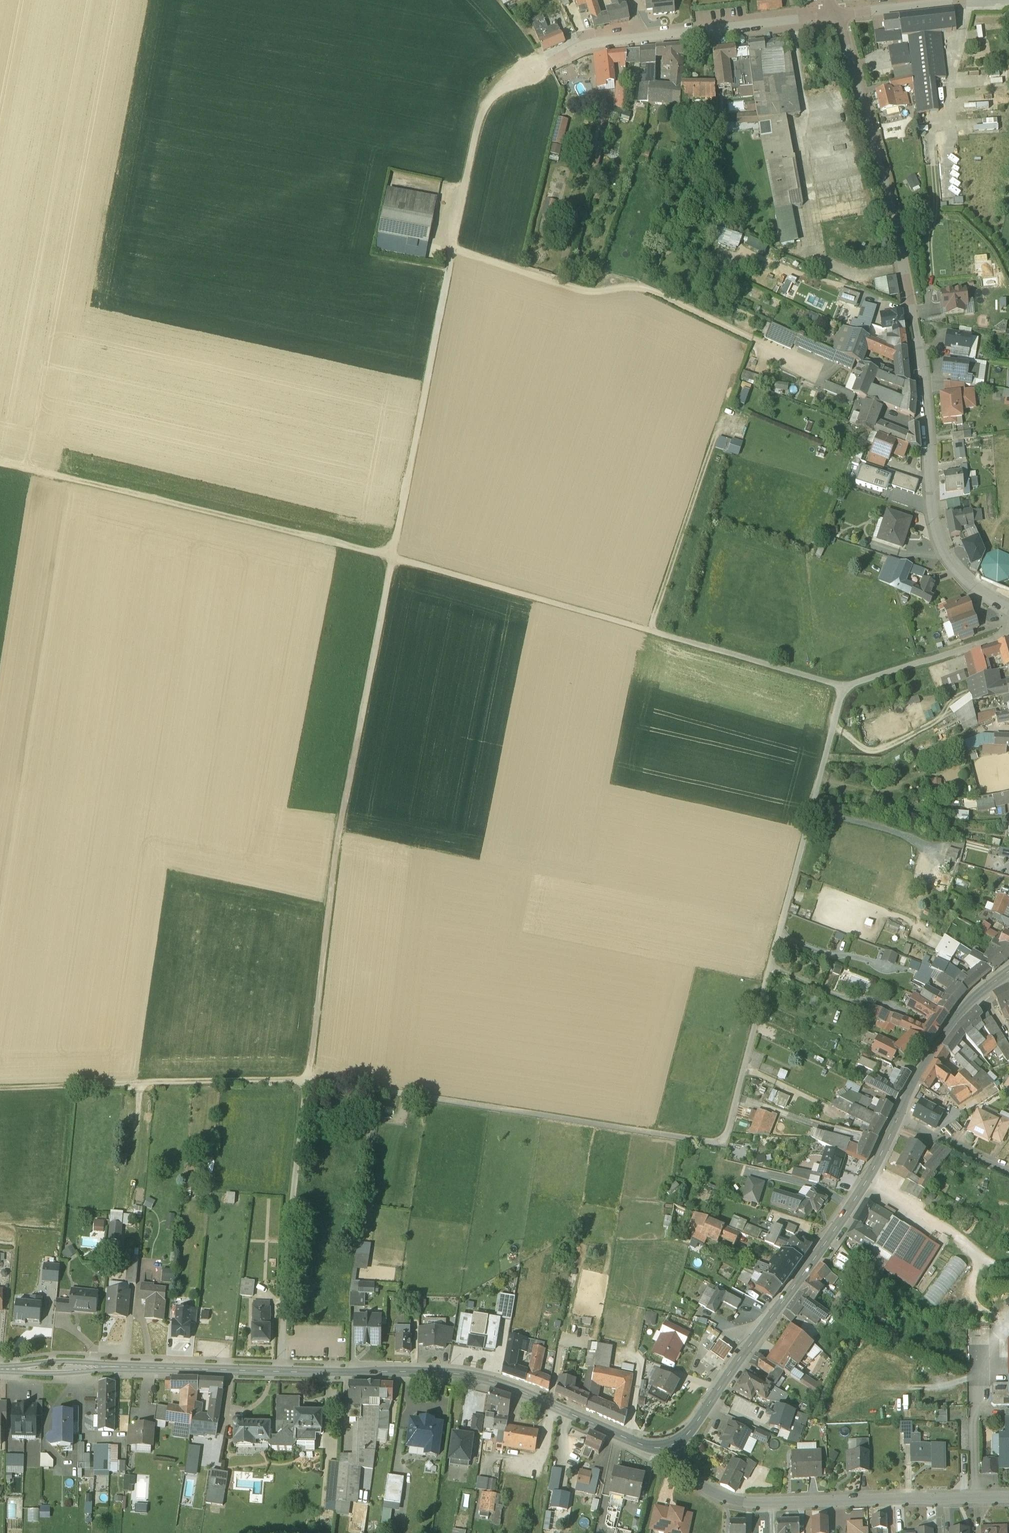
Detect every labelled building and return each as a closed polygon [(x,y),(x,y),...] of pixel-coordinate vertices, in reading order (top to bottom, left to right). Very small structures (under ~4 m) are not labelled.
[(577,6),(586,4),(594,28),(603,26),(601,15),(596,0),(576,0),(577,6)] [(614,8),(607,10),(607,13),(609,25),(629,20),(626,6),(625,6),(622,0),(610,0),(614,8)] [(673,0),(646,0),(647,10),(653,9),(654,15),(674,12),(673,0)] [(767,10),(766,0),(759,0),(760,11),(767,10)] [(910,57),(913,76),(914,83),(917,114),(939,111),(935,78),(946,77),(941,32),(956,30),(954,10),(899,16),(901,31),(900,31),(903,45),(907,44),(910,57)] [(531,20),(539,41),(544,51),(564,43),(557,24),(548,28),(543,16),(531,20)] [(901,31),(899,16),(883,18),(885,31),(874,32),(876,43),(893,41),(894,46),(888,47),(891,61),(892,67),(910,64),(909,57),(910,57),(907,44),(903,45),(900,31),(901,31)] [(754,96),(758,120),(786,118),(800,115),(787,40),(764,44),(764,42),(748,44),(748,46),(752,80),(754,96)] [(656,48),(655,61),(663,60),(664,68),(672,69),(671,77),(670,77),(670,86),(654,84),(649,84),(648,103),(680,106),(682,83),(681,83),(681,78),(684,56),(685,46),(656,48)] [(754,96),(752,80),(748,46),(712,51),(717,88),(732,87),(730,74),(741,73),(742,81),(740,82),(742,97),(754,96)] [(656,48),(640,49),(640,63),(640,70),(642,70),(645,70),(645,74),(641,73),(639,98),(639,102),(648,103),(649,84),(654,84),(655,61),(656,48)] [(625,66),(625,63),(626,50),(594,54),(598,87),(606,86),(606,83),(614,82),(612,62),(619,61),(620,67),(625,66)] [(635,50),(626,50),(625,63),(634,63),(635,50)] [(890,81),(891,88),(876,91),(881,112),(883,111),(883,114),(887,116),(900,113),(902,109),(902,106),(907,105),(906,103),(908,103),(905,93),(903,94),(901,86),(914,83),(913,76),(890,81)] [(615,107),(621,109),(623,101),(624,83),(616,82),(615,99),(614,99),(614,101),(613,106),(615,107)] [(682,83),(680,106),(680,113),(687,113),(688,100),(715,100),(715,84),(682,83)] [(843,83),(833,84),(835,100),(845,99),(843,83)] [(632,112),(621,109),(615,107),(612,118),(628,123),(632,112)] [(560,155),(568,119),(558,117),(550,153),(560,155)] [(792,156),(786,118),(758,120),(763,149),(775,210),(791,207),(792,206),(802,206),(801,205),(793,156),(792,156)] [(598,171),(598,169),(605,145),(596,142),(592,156),(589,169),(598,171)] [(913,188),(919,185),(920,184),(917,178),(907,182),(911,189),(913,188)] [(383,210),(433,219),(437,201),(387,191),(383,210)] [(433,219),(383,210),(379,234),(428,243),(433,219)] [(784,224),(778,225),(782,245),(799,241),(795,220),(788,221),(789,228),(785,228),(784,224)] [(736,251),(741,238),(719,230),(714,243),(736,251)] [(428,243),(379,234),(376,249),(425,259),(428,243)] [(750,237),(746,246),(765,254),(769,245),(750,237)] [(974,269),(984,268),(984,254),(974,254),(974,269)] [(890,297),(897,296),(898,296),(894,277),(874,280),(875,287),(890,297)] [(840,289),(838,302),(857,306),(860,293),(840,289)] [(965,290),(942,293),(943,305),(945,305),(947,306),(948,314),(964,312),(963,303),(963,302),(967,302),(965,290)] [(876,306),(863,302),(862,309),(874,313),(876,306)] [(874,313),(862,309),(860,316),(871,321),(874,313)] [(818,316),(809,311),(807,317),(816,321),(818,316)] [(840,315),(834,312),(831,317),(838,320),(840,315)] [(901,312),(881,315),(883,329),(893,328),(894,333),(904,331),(901,312)] [(871,321),(860,316),(858,321),(855,331),(866,336),(871,321)] [(858,321),(852,319),(849,329),(854,330),(855,331),(858,321)] [(797,334),(772,323),(766,337),(791,348),(793,344),(797,334)] [(849,329),(843,326),(833,350),(851,358),(854,352),(863,356),(866,348),(865,348),(869,337),(866,336),(855,331),(854,330),(849,329)] [(971,330),(960,328),(958,335),(970,337),(971,330)] [(904,331),(894,333),(893,336),(878,338),(878,340),(876,339),(876,340),(895,349),(906,348),(904,331)] [(958,335),(948,333),(946,347),(952,348),(968,351),(970,337),(958,335)] [(833,350),(797,334),(793,344),(847,367),(851,358),(833,350)] [(876,340),(869,337),(865,348),(866,348),(872,351),(876,340)] [(978,338),(970,337),(968,351),(976,352),(978,338)] [(906,348),(895,349),(876,340),(872,351),(895,361),(897,374),(909,374),(906,348)] [(968,351),(952,348),(950,356),(967,359),(968,351)] [(863,356),(854,352),(851,358),(860,362),(861,360),(863,356)] [(967,365),(945,362),(943,375),(952,376),(966,378),(966,377),(968,365),(968,364),(967,364),(967,365)] [(862,363),(861,363),(856,376),(858,381),(853,393),(866,398),(871,387),(871,386),(873,379),(874,379),(878,370),(874,369),(865,364),(862,363)] [(897,374),(875,365),(874,369),(878,370),(880,371),(882,372),(882,373),(891,376),(898,379),(897,374)] [(978,366),(968,365),(966,377),(971,378),(976,379),(978,366)] [(891,376),(882,373),(882,372),(880,371),(877,378),(878,381),(887,384),(891,376)] [(909,374),(897,374),(898,379),(905,381),(910,384),(909,374)] [(898,379),(891,376),(887,384),(904,391),(904,390),(905,390),(905,381),(898,379)] [(966,378),(952,376),(951,383),(962,384),(963,384),(970,385),(971,378),(966,377),(966,378)] [(775,389),(788,391),(789,383),(776,381),(775,389)] [(910,384),(905,381),(905,390),(904,390),(904,391),(915,392),(915,384),(910,384)] [(951,383),(945,382),(946,389),(958,391),(958,392),(959,392),(963,391),(963,384),(962,384),(951,383)] [(824,392),(854,405),(856,397),(845,392),(827,384),(824,392)] [(888,394),(871,387),(866,398),(868,398),(872,400),(872,399),(881,403),(882,399),(886,400),(888,394)] [(745,388),(740,402),(745,404),(750,390),(745,388)] [(958,391),(946,389),(946,394),(941,394),(943,419),(962,417),(961,409),(959,392),(958,392),(958,391)] [(915,392),(904,391),(903,400),(888,394),(886,400),(882,399),(881,403),(913,416),(913,417),(914,417),(916,399),(915,392)] [(967,391),(963,391),(963,392),(959,392),(961,409),(974,407),(973,392),(967,392),(967,391)] [(1002,394),(1000,407),(1008,408),(1008,394),(1002,394)] [(872,400),(868,398),(861,414),(859,420),(857,425),(872,431),(876,422),(882,405),(872,400)] [(861,414),(853,411),(851,417),(859,420),(861,414)] [(905,414),(896,411),(894,415),(903,419),(905,414)] [(859,420),(851,417),(849,422),(857,425),(859,420)] [(894,429),(876,422),(872,431),(878,434),(887,437),(890,431),(893,432),(894,429)] [(911,436),(894,429),(893,432),(890,431),(887,437),(891,439),(892,439),(920,450),(920,449),(921,449),(918,425),(910,426),(911,436)] [(963,432),(952,433),(952,440),(963,439),(964,439),(963,432)] [(887,437),(878,434),(870,454),(885,459),(887,460),(890,452),(902,457),(907,445),(891,439),(887,437)] [(963,439),(952,440),(955,459),(965,457),(963,439)] [(885,459),(870,454),(867,462),(882,467),(885,459)] [(967,464),(959,465),(960,471),(962,471),(962,478),(968,477),(967,464)] [(856,482),(885,492),(888,484),(891,477),(886,475),(862,467),(856,482)] [(919,480),(888,469),(886,475),(891,477),(888,484),(915,493),(919,480)] [(960,471),(943,473),(945,490),(962,488),(963,488),(962,478),(962,471),(960,471)] [(971,486),(978,485),(977,471),(970,471),(971,486)] [(959,497),(947,499),(948,506),(960,504),(959,497)] [(972,508),(945,513),(949,535),(960,533),(961,536),(965,539),(970,537),(970,539),(978,535),(974,524),(972,508)] [(910,518),(886,510),(883,520),(886,521),(880,540),(901,547),(910,518)] [(970,539),(962,543),(971,564),(970,567),(977,570),(985,551),(978,535),(970,539)] [(981,565),(986,576),(997,581),(1008,577),(1008,575),(1008,555),(998,549),(987,553),(981,565)] [(891,585),(901,560),(890,555),(879,580),(891,585)] [(901,560),(891,585),(897,587),(900,579),(904,581),(908,572),(911,564),(901,560)] [(926,569),(911,564),(908,572),(922,577),(926,569)] [(904,581),(900,579),(897,587),(929,602),(933,594),(930,592),(934,580),(925,577),(920,588),(904,581)] [(959,595),(946,599),(948,605),(961,600),(959,595)] [(961,600),(948,605),(945,606),(950,620),(973,612),(967,598),(961,600)] [(973,612),(950,620),(955,634),(959,633),(971,628),(978,626),(973,612)] [(971,628),(959,633),(961,639),(973,634),(971,628)] [(998,641),(998,642),(998,641),(985,645),(981,646),(984,656),(1003,650),(1005,657),(1007,664),(1008,664),(1008,638),(998,641)] [(981,646),(971,649),(978,674),(987,671),(984,656),(981,646)] [(978,674),(971,649),(965,652),(971,676),(977,674),(978,674)] [(997,667),(987,671),(978,674),(977,674),(981,697),(987,696),(993,695),(991,685),(1000,683),(997,667)] [(965,670),(942,679),(944,684),(966,676),(965,670)] [(971,676),(967,677),(971,699),(981,697),(977,674),(971,676)] [(1000,683),(991,685),(993,695),(1008,692),(1006,681),(1000,683)] [(905,698),(907,703),(920,698),(918,693),(905,698)] [(975,712),(972,700),(957,710),(966,729),(978,723),(975,712)] [(996,708),(975,712),(978,723),(996,714),(996,712),(996,708)] [(996,712),(996,714),(997,719),(998,721),(1000,721),(1008,719),(1008,710),(996,712)] [(947,730),(941,733),(944,739),(950,736),(947,730)] [(983,734),(966,741),(969,749),(979,744),(982,742),(995,743),(995,734),(983,734)] [(1001,743),(1008,743),(1008,734),(995,734),(995,743),(1001,743)] [(941,775),(931,775),(932,787),(941,787),(941,775)] [(993,794),(980,796),(981,802),(993,799),(995,803),(998,802),(1008,799),(1008,790),(993,794)] [(1001,837),(991,834),(990,840),(999,843),(1001,837)] [(946,852),(956,856),(959,848),(949,844),(946,852)] [(1004,845),(1003,851),(1000,850),(999,852),(1008,854),(1008,846),(1004,845)] [(969,885),(971,878),(956,872),(953,879),(969,885)] [(992,908),(993,909),(1003,914),(1008,903),(1008,901),(1008,895),(999,891),(992,908)] [(993,909),(990,914),(1001,920),(1004,919),(1008,922),(1008,916),(1003,914),(993,909)] [(990,922),(984,919),(980,926),(986,930),(990,922)] [(1004,929),(1002,933),(999,938),(1008,943),(1008,931),(1004,929)] [(940,949),(952,954),(957,946),(960,941),(945,931),(936,947),(940,949)] [(989,957),(972,948),(969,954),(975,957),(984,962),(992,967),(993,968),(1006,957),(1008,954),(1008,943),(999,938),(1002,933),(999,931),(997,931),(995,935),(988,947),(996,951),(989,957)] [(972,948),(960,941),(957,946),(969,954),(972,948)] [(880,947),(873,945),(871,953),(877,955),(880,947)] [(882,956),(895,962),(899,951),(886,946),(882,956)] [(935,967),(943,970),(948,961),(952,954),(940,949),(936,956),(931,965),(935,967)] [(936,956),(926,952),(921,961),(931,965),(936,956)] [(975,957),(969,954),(965,960),(971,964),(975,957)] [(984,962),(975,957),(971,964),(977,967),(975,969),(981,976),(992,967),(984,962)] [(909,966),(918,968),(921,961),(912,958),(909,966)] [(914,977),(927,983),(927,982),(928,982),(935,967),(931,965),(921,961),(918,968),(914,977)] [(962,971),(948,961),(943,970),(956,979),(962,971)] [(844,966),(834,962),(831,970),(841,973),(844,966)] [(943,970),(935,967),(928,982),(939,989),(945,993),(946,992),(949,989),(948,985),(938,977),(943,970)] [(965,974),(962,971),(956,979),(960,982),(960,983),(967,988),(976,980),(981,976),(975,969),(973,967),(965,974)] [(956,979),(943,970),(938,977),(948,985),(949,989),(946,992),(957,1000),(967,988),(960,983),(960,982),(956,979)] [(993,989),(1005,1014),(1005,1013),(1007,1016),(1008,1015),(1008,1005),(1008,1003),(1008,1002),(1008,984),(1008,982),(1008,981),(993,989)] [(777,983),(771,982),(766,1001),(771,1002),(777,983)] [(939,989),(928,982),(927,982),(927,983),(921,995),(932,1001),(939,989)] [(945,993),(939,989),(932,1001),(939,1005),(938,1005),(940,1006),(948,1011),(957,1000),(946,992),(945,993)] [(939,1005),(932,1001),(921,995),(915,992),(909,1003),(932,1017),(940,1006),(938,1005),(939,1005)] [(905,1017),(873,1003),(869,1012),(886,1020),(891,1022),(894,1023),(901,1026),(905,1017)] [(977,1004),(957,1023),(963,1029),(966,1033),(972,1027),(981,1019),(978,1015),(982,1012),(977,1004)] [(987,1005),(981,1008),(982,1012),(986,1017),(991,1015),(987,1005)] [(927,1025),(905,1016),(905,1017),(901,1026),(913,1031),(915,1032),(923,1038),(928,1042),(948,1011),(940,1006),(932,1017),(927,1025)] [(1003,1034),(991,1015),(986,1017),(982,1019),(989,1030),(991,1032),(996,1039),(1004,1034),(1003,1034)] [(891,1022),(886,1020),(882,1027),(888,1030),(890,1026),(891,1022)] [(957,1023),(958,1022),(952,1029),(958,1035),(963,1029),(957,1023)] [(983,1038),(972,1027),(966,1033),(977,1044),(985,1039),(983,1038)] [(952,1029),(943,1042),(954,1054),(959,1048),(967,1055),(969,1057),(973,1052),(963,1041),(958,1047),(953,1041),(958,1035),(952,1029)] [(923,1038),(915,1032),(909,1038),(916,1045),(923,1038)] [(985,1039),(977,1044),(984,1053),(987,1050),(997,1041),(996,1039),(991,1032),(989,1033),(983,1038),(985,1039)] [(996,1039),(997,1041),(1008,1057),(1008,1040),(1004,1033),(1003,1034),(1004,1034),(996,1039)] [(879,1034),(872,1049),(882,1054),(889,1040),(879,1034)] [(909,1038),(903,1043),(899,1041),(897,1043),(889,1040),(882,1054),(892,1058),(897,1049),(904,1055),(916,1045),(909,1038)] [(954,1054),(943,1042),(938,1050),(944,1055),(945,1053),(951,1058),(954,1054)] [(967,1055),(959,1048),(954,1054),(960,1059),(963,1059),(967,1055)] [(944,1055),(938,1050),(933,1057),(941,1061),(944,1055)] [(951,1058),(945,1053),(944,1055),(941,1061),(940,1062),(949,1071),(954,1076),(962,1068),(971,1058),(972,1059),(973,1059),(977,1054),(973,1052),(969,1057),(967,1055),(963,1059),(960,1059),(954,1054),(951,1058)] [(878,1062),(862,1054),(859,1061),(875,1069),(878,1062)] [(977,1054),(973,1059),(980,1066),(983,1063),(977,1057),(979,1056),(977,1054)] [(933,1057),(919,1081),(928,1086),(936,1073),(945,1079),(949,1071),(940,1062),(941,1061),(933,1057)] [(971,1058),(962,1068),(982,1086),(994,1079),(980,1066),(973,1059),(972,1059),(971,1058)] [(894,1068),(887,1081),(872,1073),(863,1079),(895,1097),(911,1071),(901,1065),(899,1070),(894,1068)] [(787,1071),(779,1068),(775,1074),(784,1078),(787,1071)] [(982,1086),(962,1068),(954,1076),(971,1093),(972,1093),(982,1086)] [(949,1071),(945,1079),(950,1083),(954,1076),(949,1071)] [(971,1093),(954,1076),(950,1083),(956,1087),(950,1091),(960,1100),(971,1093)] [(851,1088),(840,1095),(850,1100),(851,1097),(855,1090),(851,1088)] [(789,1095),(778,1090),(776,1094),(773,1101),(784,1106),(789,1095)] [(870,1098),(860,1093),(858,1104),(865,1108),(870,1098)] [(850,1100),(840,1095),(838,1106),(850,1111),(854,1102),(850,1100)] [(877,1102),(870,1098),(865,1108),(865,1109),(878,1115),(886,1118),(892,1104),(879,1097),(877,1102)] [(921,1097),(914,1112),(936,1123),(943,1108),(921,1097)] [(855,1103),(854,1102),(850,1111),(869,1121),(869,1120),(862,1116),(865,1109),(865,1108),(858,1104),(855,1103)] [(756,1109),(751,1107),(748,1117),(753,1118),(756,1109)] [(997,1116),(978,1108),(969,1127),(988,1136),(990,1133),(997,1117),(997,1116)] [(771,1114),(758,1109),(750,1132),(769,1133),(777,1113),(772,1111),(771,1114)] [(869,1120),(872,1122),(869,1127),(867,1132),(877,1135),(886,1118),(878,1115),(865,1109),(862,1116),(869,1120)] [(999,1112),(997,1116),(997,1117),(990,1133),(999,1137),(1004,1127),(1006,1128),(1008,1121),(1008,1117),(999,1112)] [(955,1116),(944,1123),(952,1131),(956,1127),(957,1128),(962,1124),(955,1116)] [(869,1127),(862,1123),(859,1129),(863,1131),(867,1132),(869,1127)] [(825,1131),(815,1128),(811,1135),(821,1141),(825,1131)] [(859,1129),(853,1128),(849,1138),(850,1138),(848,1141),(858,1145),(862,1135),(861,1135),(863,1131),(859,1129)] [(858,1145),(848,1141),(850,1138),(849,1138),(825,1131),(821,1141),(826,1143),(828,1145),(841,1148),(842,1149),(845,1150),(866,1158),(877,1135),(867,1132),(863,1131),(861,1135),(862,1135),(858,1145)] [(925,1146),(910,1138),(902,1152),(917,1160),(921,1153),(925,1146)] [(950,1147),(939,1142),(935,1145),(944,1153),(950,1147)] [(841,1148),(828,1145),(826,1143),(820,1163),(823,1164),(821,1171),(838,1176),(845,1150),(842,1149),(841,1148)] [(944,1153),(935,1145),(930,1151),(940,1159),(945,1154),(944,1153)] [(930,1151),(925,1146),(921,1153),(928,1159),(924,1164),(927,1166),(931,1169),(940,1159),(930,1151)] [(917,1160),(902,1152),(896,1163),(911,1172),(918,1161),(917,1160)] [(810,1170),(795,1165),(792,1172),(808,1177),(810,1170)] [(927,1166),(920,1177),(929,1181),(933,1182),(935,1178),(931,1175),(934,1170),(931,1169),(927,1166)] [(749,1175),(742,1196),(757,1200),(763,1180),(749,1175)] [(916,1181),(906,1176),(901,1185),(909,1191),(910,1191),(916,1181)] [(675,1179),(668,1186),(671,1190),(679,1183),(675,1179)] [(926,1187),(916,1181),(910,1191),(921,1197),(926,1187)] [(826,1195),(812,1185),(803,1199),(801,1197),(799,1200),(800,1200),(796,1205),(804,1210),(806,1210),(808,1211),(812,1206),(817,1209),(822,1201),(825,1201),(827,1198),(826,1195)] [(795,1195),(776,1188),(772,1199),(796,1207),(796,1205),(800,1200),(799,1200),(797,1198),(795,1197),(795,1195)] [(155,1197),(147,1193),(144,1200),(151,1204),(155,1197)] [(874,1202),(866,1197),(853,1217),(855,1218),(861,1222),(866,1214),(874,1202)] [(883,1207),(874,1202),(866,1214),(885,1225),(892,1214),(882,1208),(883,1207)] [(132,1211),(142,1212),(142,1204),(133,1203),(132,1211)] [(111,1207),(110,1219),(121,1220),(123,1220),(124,1208),(111,1207)] [(771,1207),(769,1216),(780,1217),(781,1209),(771,1207)] [(176,1211),(167,1210),(165,1225),(174,1226),(176,1211)] [(739,1229),(694,1210),(693,1212),(694,1212),(689,1227),(692,1228),(706,1235),(718,1240),(721,1235),(734,1240),(739,1229)] [(885,1225),(866,1214),(861,1222),(860,1224),(879,1236),(885,1225)] [(938,1243),(892,1214),(885,1225),(879,1236),(872,1247),(869,1245),(861,1257),(882,1271),(884,1267),(912,1284),(938,1243)] [(879,1236),(860,1224),(861,1222),(855,1218),(847,1232),(848,1232),(869,1245),(872,1247),(879,1236)] [(121,1220),(110,1219),(108,1236),(119,1237),(121,1220)] [(769,1231),(765,1240),(774,1244),(777,1238),(783,1225),(773,1220),(772,1224),(770,1229),(769,1231)] [(769,1231),(757,1227),(757,1228),(745,1223),(742,1230),(765,1240),(769,1231)] [(706,1235),(692,1228),(692,1236),(697,1238),(703,1242),(706,1235)] [(797,1232),(789,1243),(777,1238),(774,1244),(775,1244),(783,1248),(802,1256),(811,1242),(797,1232)] [(71,1242),(62,1248),(67,1255),(75,1249),(71,1242)] [(120,1243),(111,1242),(110,1250),(120,1251),(120,1243)] [(802,1256),(783,1248),(777,1257),(775,1256),(769,1263),(772,1264),(766,1273),(781,1283),(782,1284),(802,1256)] [(133,1252),(128,1251),(128,1260),(137,1260),(138,1252),(133,1252)] [(956,1252),(923,1292),(936,1302),(968,1261),(956,1252)] [(40,1276),(57,1278),(59,1260),(42,1258),(40,1276)] [(828,1266),(821,1259),(815,1267),(822,1273),(828,1266)] [(137,1260),(128,1260),(126,1278),(135,1279),(137,1260)] [(172,1279),(173,1265),(163,1265),(162,1278),(172,1279)] [(752,1271),(743,1265),(737,1273),(747,1280),(752,1271)] [(822,1273),(815,1267),(810,1274),(815,1277),(818,1278),(822,1273)] [(766,1273),(765,1274),(762,1279),(760,1278),(756,1283),(773,1295),(781,1283),(766,1273)] [(827,1291),(813,1280),(815,1277),(810,1274),(799,1287),(800,1288),(813,1297),(814,1297),(819,1301),(827,1291)] [(253,1277),(241,1276),(239,1291),(251,1292),(253,1277)] [(835,1294),(850,1307),(861,1294),(845,1282),(835,1294)] [(156,1285),(141,1283),(140,1294),(146,1295),(144,1315),(162,1316),(165,1284),(156,1283),(156,1285)] [(712,1293),(706,1305),(714,1309),(721,1297),(725,1288),(717,1284),(714,1290),(712,1293)] [(128,1287),(108,1285),(105,1311),(125,1313),(128,1287)] [(96,1288),(72,1286),(71,1296),(70,1306),(71,1306),(94,1308),(96,1288)] [(742,1296),(725,1288),(721,1297),(737,1305),(742,1296)] [(813,1297),(800,1288),(787,1306),(794,1313),(802,1302),(817,1313),(824,1305),(813,1297)] [(363,1290),(350,1289),(350,1290),(349,1302),(362,1302),(363,1290)] [(515,1292),(500,1290),(497,1312),(499,1315),(511,1317),(515,1292)] [(39,1318),(42,1293),(29,1292),(29,1298),(16,1296),(13,1317),(25,1319),(25,1317),(39,1318)] [(71,1296),(58,1295),(57,1307),(71,1308),(71,1306),(70,1306),(71,1296)] [(269,1297),(253,1297),(252,1321),(268,1321),(269,1297)] [(189,1306),(176,1305),(175,1317),(173,1317),(171,1333),(188,1334),(189,1318),(188,1318),(189,1306)] [(824,1305),(817,1313),(820,1315),(826,1306),(824,1305)] [(197,1306),(189,1306),(188,1318),(189,1318),(196,1318),(197,1306)] [(794,1313),(787,1306),(783,1312),(790,1319),(794,1313)] [(835,1313),(826,1306),(820,1315),(823,1317),(826,1313),(832,1317),(835,1313)] [(379,1314),(355,1313),(354,1341),(379,1342),(379,1314)] [(499,1319),(462,1313),(458,1340),(494,1346),(499,1319)] [(666,1319),(652,1348),(673,1358),(682,1340),(684,1341),(689,1330),(666,1319)] [(252,1321),(251,1338),(268,1339),(269,1322),(268,1321),(252,1321)] [(792,1321),(783,1335),(768,1358),(773,1361),(776,1356),(793,1368),(813,1340),(792,1321)] [(410,1324),(397,1324),(396,1332),(409,1332),(410,1324)] [(444,1325),(425,1324),(424,1341),(424,1344),(444,1344),(445,1340),(444,1325)] [(454,1325),(444,1325),(445,1340),(451,1339),(454,1325)] [(524,1334),(510,1331),(507,1344),(517,1347),(531,1350),(532,1348),(534,1340),(535,1332),(525,1330),(524,1334)] [(710,1330),(703,1340),(707,1343),(706,1344),(709,1346),(713,1341),(710,1339),(712,1336),(711,1335),(713,1332),(710,1330)] [(396,1332),(396,1348),(409,1349),(410,1332),(409,1332),(396,1332)] [(732,1346),(719,1336),(711,1348),(724,1357),(732,1346)] [(598,1338),(596,1349),(594,1363),(610,1366),(614,1340),(598,1338)] [(544,1344),(534,1340),(532,1348),(542,1352),(544,1344)] [(517,1347),(507,1344),(502,1370),(518,1375),(520,1365),(514,1364),(517,1347)] [(588,1347),(585,1362),(590,1363),(594,1364),(594,1363),(596,1349),(588,1347)] [(532,1350),(528,1367),(527,1367),(525,1378),(534,1381),(537,1371),(542,1352),(532,1348),(531,1350),(532,1350)] [(768,1358),(756,1350),(750,1360),(759,1366),(760,1364),(770,1371),(766,1377),(774,1381),(775,1382),(781,1372),(783,1369),(783,1368),(773,1361),(768,1358)] [(793,1368),(776,1356),(773,1361),(783,1368),(790,1372),(793,1368)] [(565,1359),(563,1359),(559,1373),(573,1375),(576,1361),(565,1359)] [(803,1366),(797,1362),(790,1372),(820,1392),(826,1381),(819,1377),(817,1379),(805,1372),(804,1373),(800,1371),(803,1366)] [(590,1363),(583,1392),(588,1394),(591,1380),(594,1364),(590,1363)] [(610,1366),(594,1363),(594,1364),(591,1380),(599,1381),(609,1383),(616,1368),(610,1366)] [(527,1367),(520,1365),(518,1375),(525,1378),(527,1367)] [(678,1378),(657,1366),(649,1382),(652,1383),(648,1391),(665,1400),(669,1392),(670,1393),(678,1378)] [(633,1371),(616,1368),(609,1383),(618,1385),(630,1388),(633,1371)] [(764,1379),(745,1368),(741,1376),(741,1375),(740,1375),(738,1379),(739,1379),(735,1386),(751,1396),(754,1391),(765,1397),(774,1381),(766,1377),(764,1379)] [(544,1373),(537,1371),(534,1381),(542,1384),(544,1373)] [(573,1375),(559,1373),(558,1381),(555,1390),(586,1405),(588,1394),(583,1392),(571,1387),(573,1375)] [(179,1374),(172,1374),(171,1383),(170,1383),(170,1385),(181,1386),(181,1382),(179,1382),(179,1374)] [(197,1374),(179,1374),(179,1382),(181,1382),(181,1386),(180,1403),(179,1404),(192,1406),(193,1406),(194,1398),(196,1387),(197,1387),(197,1384),(197,1374)] [(224,1375),(210,1375),(209,1384),(213,1385),(210,1406),(219,1407),(224,1375)] [(114,1378),(98,1378),(97,1426),(112,1426),(114,1378)] [(361,1379),(349,1379),(348,1403),(349,1403),(349,1414),(354,1415),(357,1415),(361,1415),(361,1395),(360,1395),(361,1379)] [(380,1380),(361,1379),(360,1395),(361,1395),(379,1396),(380,1380)] [(393,1380),(380,1380),(379,1396),(392,1397),(393,1380)] [(599,1381),(591,1380),(588,1394),(586,1405),(586,1406),(593,1409),(597,1398),(597,1396),(599,1381)] [(993,1383),(992,1385),(992,1402),(994,1404),(1008,1404),(1008,1383),(993,1383)] [(615,1404),(604,1400),(599,1412),(623,1422),(628,1409),(626,1408),(630,1388),(618,1385),(615,1404)] [(510,1392),(490,1386),(487,1401),(488,1401),(485,1416),(493,1417),(494,1412),(495,1407),(500,1407),(501,1406),(508,1408),(510,1392)] [(300,1392),(276,1392),(275,1418),(272,1418),(269,1420),(268,1437),(267,1437),(268,1441),(271,1444),(292,1444),(295,1442),(295,1437),(295,1426),(294,1426),(295,1412),(294,1411),(294,1410),(294,1409),(294,1408),(295,1407),(296,1407),(297,1407),(298,1407),(299,1408),(300,1408),(300,1392)] [(371,1415),(361,1415),(357,1415),(354,1415),(354,1420),(353,1451),(360,1452),(359,1462),(372,1464),(374,1452),(378,1418),(379,1416),(379,1403),(379,1398),(371,1398),(371,1415)] [(604,1400),(597,1398),(593,1409),(599,1412),(604,1400)] [(167,1402),(155,1400),(153,1415),(165,1417),(167,1402)] [(23,1402),(12,1401),(11,1430),(23,1430),(23,1402)] [(34,1402),(23,1402),(23,1430),(34,1431),(35,1411),(35,1402),(34,1402)] [(192,1406),(179,1404),(180,1403),(175,1402),(175,1403),(167,1402),(165,1417),(175,1418),(190,1420),(191,1413),(192,1406)] [(794,1408),(777,1402),(775,1410),(768,1408),(766,1413),(773,1415),(771,1423),(787,1429),(794,1408)] [(219,1407),(210,1406),(210,1412),(207,1411),(205,1428),(216,1429),(219,1407)] [(294,1408),(294,1409),(294,1410),(294,1411),(295,1412),(294,1426),(295,1426),(295,1437),(297,1437),(297,1442),(305,1442),(305,1446),(314,1446),(314,1437),(315,1437),(315,1430),(320,1430),(321,1412),(322,1411),(322,1410),(323,1409),(322,1408),(321,1407),(320,1406),(319,1406),(318,1407),(317,1407),(317,1409),(300,1408),(299,1408),(298,1407),(297,1407),(296,1407),(295,1407),(294,1408)] [(71,1408),(53,1408),(52,1430),(49,1430),(46,1433),(46,1436),(51,1441),(71,1441),(71,1417),(72,1408),(71,1408)] [(808,1414),(794,1408),(787,1429),(790,1429),(788,1438),(798,1443),(808,1414)] [(947,1421),(947,1409),(936,1409),(936,1421),(947,1421)] [(207,1411),(199,1410),(199,1414),(191,1413),(190,1420),(197,1427),(196,1431),(204,1432),(205,1428),(207,1411)] [(482,1412),(473,1411),(471,1428),(480,1429),(482,1412)] [(501,1413),(494,1412),(493,1417),(492,1425),(498,1426),(501,1413)] [(507,1414),(501,1413),(498,1426),(499,1427),(499,1428),(505,1429),(506,1423),(507,1414)] [(234,1421),(235,1422),(234,1441),(254,1442),(254,1440),(263,1440),(265,1437),(267,1437),(268,1437),(269,1420),(241,1420),(241,1418),(240,1417),(239,1416),(238,1415),(236,1415),(234,1416),(233,1417),(233,1418),(233,1420),(234,1421)] [(432,1416),(421,1415),(420,1418),(411,1417),(408,1443),(427,1445),(426,1451),(437,1452),(441,1421),(431,1420),(432,1416)] [(493,1417),(485,1416),(484,1424),(491,1425),(492,1425),(493,1417)] [(190,1420),(175,1418),(173,1430),(188,1432),(190,1420)] [(749,1428),(729,1419),(721,1437),(741,1446),(749,1428)] [(152,1421),(136,1420),(135,1423),(136,1423),(134,1441),(150,1442),(152,1421)] [(197,1427),(190,1420),(188,1432),(188,1437),(195,1438),(196,1431),(197,1427)] [(135,1423),(127,1422),(126,1440),(134,1441),(136,1423),(135,1423)] [(912,1422),(901,1422),(901,1436),(905,1436),(905,1444),(911,1444),(911,1462),(925,1462),(925,1459),(932,1459),(933,1468),(946,1468),(945,1443),(921,1443),(921,1435),(912,1435),(912,1422)] [(536,1428),(506,1423),(505,1429),(503,1441),(533,1446),(536,1428)] [(492,1425),(491,1425),(490,1430),(489,1438),(491,1438),(497,1440),(499,1428),(499,1427),(498,1426),(492,1425)] [(770,1431),(758,1425),(754,1434),(766,1440),(770,1431)] [(505,1429),(499,1428),(497,1440),(496,1448),(502,1449),(503,1441),(505,1429)] [(605,1435),(591,1428),(587,1437),(585,1436),(584,1443),(591,1446),(590,1449),(594,1450),(595,1448),(598,1449),(605,1435)] [(472,1432),(453,1429),(449,1455),(468,1458),(472,1432)] [(999,1434),(999,1445),(997,1445),(993,1450),(997,1454),(1000,1454),(1000,1467),(1001,1467),(1008,1467),(1008,1434),(999,1434)] [(115,1439),(92,1439),(92,1466),(115,1466),(115,1439)] [(868,1451),(868,1439),(857,1439),(857,1451),(868,1451)] [(22,1449),(5,1449),(5,1461),(22,1461),(22,1449)] [(47,1450),(40,1449),(40,1462),(53,1463),(53,1456),(47,1450)] [(794,1475),(821,1474),(820,1449),(793,1450),(794,1475)] [(353,1451),(339,1451),(339,1457),(348,1458),(346,1484),(345,1497),(347,1497),(352,1497),(356,1498),(359,1462),(360,1452),(353,1451)] [(849,1451),(847,1451),(847,1462),(851,1462),(851,1471),(868,1471),(868,1451),(857,1451),(849,1451)] [(468,1458),(449,1455),(449,1461),(468,1463),(468,1458)] [(743,1460),(733,1455),(728,1466),(742,1473),(742,1474),(747,1476),(752,1465),(743,1460)] [(756,1460),(746,1455),(743,1460),(752,1465),(754,1466),(756,1460)] [(348,1458),(339,1457),(337,1484),(346,1484),(348,1458)] [(997,1458),(983,1458),(983,1471),(997,1471),(997,1458)] [(563,1465),(552,1463),(549,1479),(552,1480),(551,1486),(557,1488),(558,1481),(561,1482),(563,1465)] [(600,1466),(592,1464),(589,1480),(597,1481),(600,1466)] [(223,1467),(210,1465),(208,1481),(220,1483),(223,1467)] [(629,1468),(615,1465),(609,1492),(624,1495),(629,1468)] [(742,1473),(728,1466),(720,1481),(734,1489),(742,1474),(742,1473)] [(589,1470),(579,1467),(577,1475),(586,1478),(589,1470)] [(644,1471),(629,1468),(624,1495),(638,1498),(644,1471)] [(403,1475),(388,1473),(384,1497),(400,1499),(403,1475)] [(485,1473),(484,1486),(495,1486),(495,1473),(485,1473)] [(346,1484),(337,1484),(335,1496),(345,1497),(346,1484)] [(494,1508),(497,1492),(482,1489),(479,1505),(494,1508)] [(345,1497),(335,1496),(334,1506),(346,1507),(347,1497),(345,1497)] [(352,1497),(348,1527),(363,1529),(368,1500),(364,1499),(356,1498),(352,1497)] [(392,1502),(384,1501),(383,1521),(390,1521),(392,1502)] [(48,1502),(38,1502),(38,1512),(48,1512),(48,1502)] [(664,1505),(656,1504),(651,1525),(659,1526),(664,1505)] [(682,1509),(682,1508),(671,1506),(671,1507),(664,1505),(659,1526),(660,1527),(661,1524),(667,1525),(666,1532),(672,1532),(686,1532),(691,1511),(682,1509)] [(873,1515),(873,1528),(868,1528),(868,1532),(880,1532),(880,1528),(887,1528),(886,1514),(873,1515)] [(812,1516),(813,1532),(828,1532),(828,1516),(812,1516)] [(730,1517),(729,1532),(745,1532),(746,1518),(730,1517)] [(799,1517),(777,1518),(777,1532),(794,1532),(799,1532),(799,1517)] [(849,1532),(868,1532),(868,1528),(862,1529),(862,1520),(849,1520),(849,1532)] [(632,1527),(616,1523),(613,1532),(630,1532),(632,1527)]
